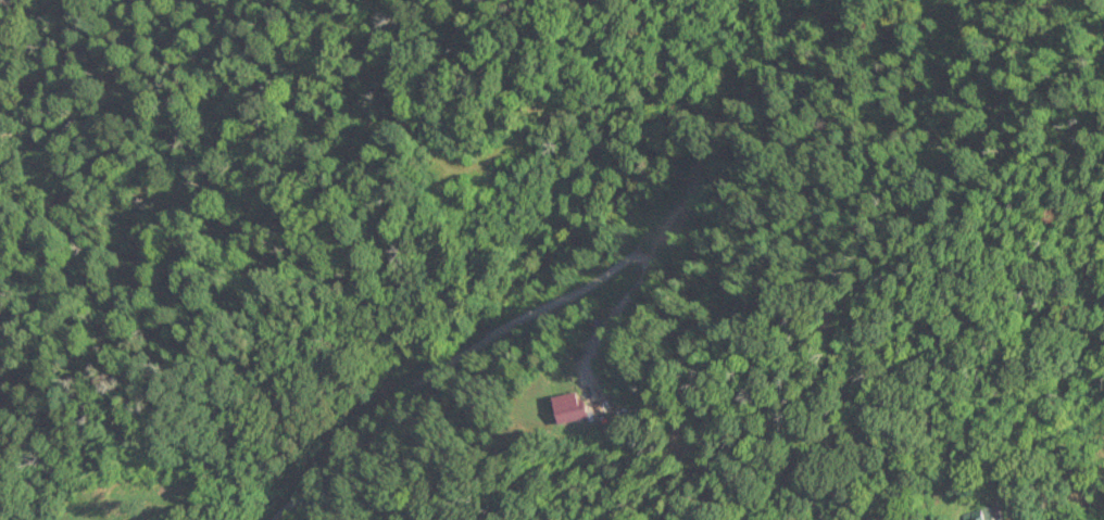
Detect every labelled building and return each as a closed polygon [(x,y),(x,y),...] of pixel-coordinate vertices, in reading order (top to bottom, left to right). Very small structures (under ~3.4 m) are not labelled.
[(578,402),(587,430),(613,421),(604,393),(578,402)]
